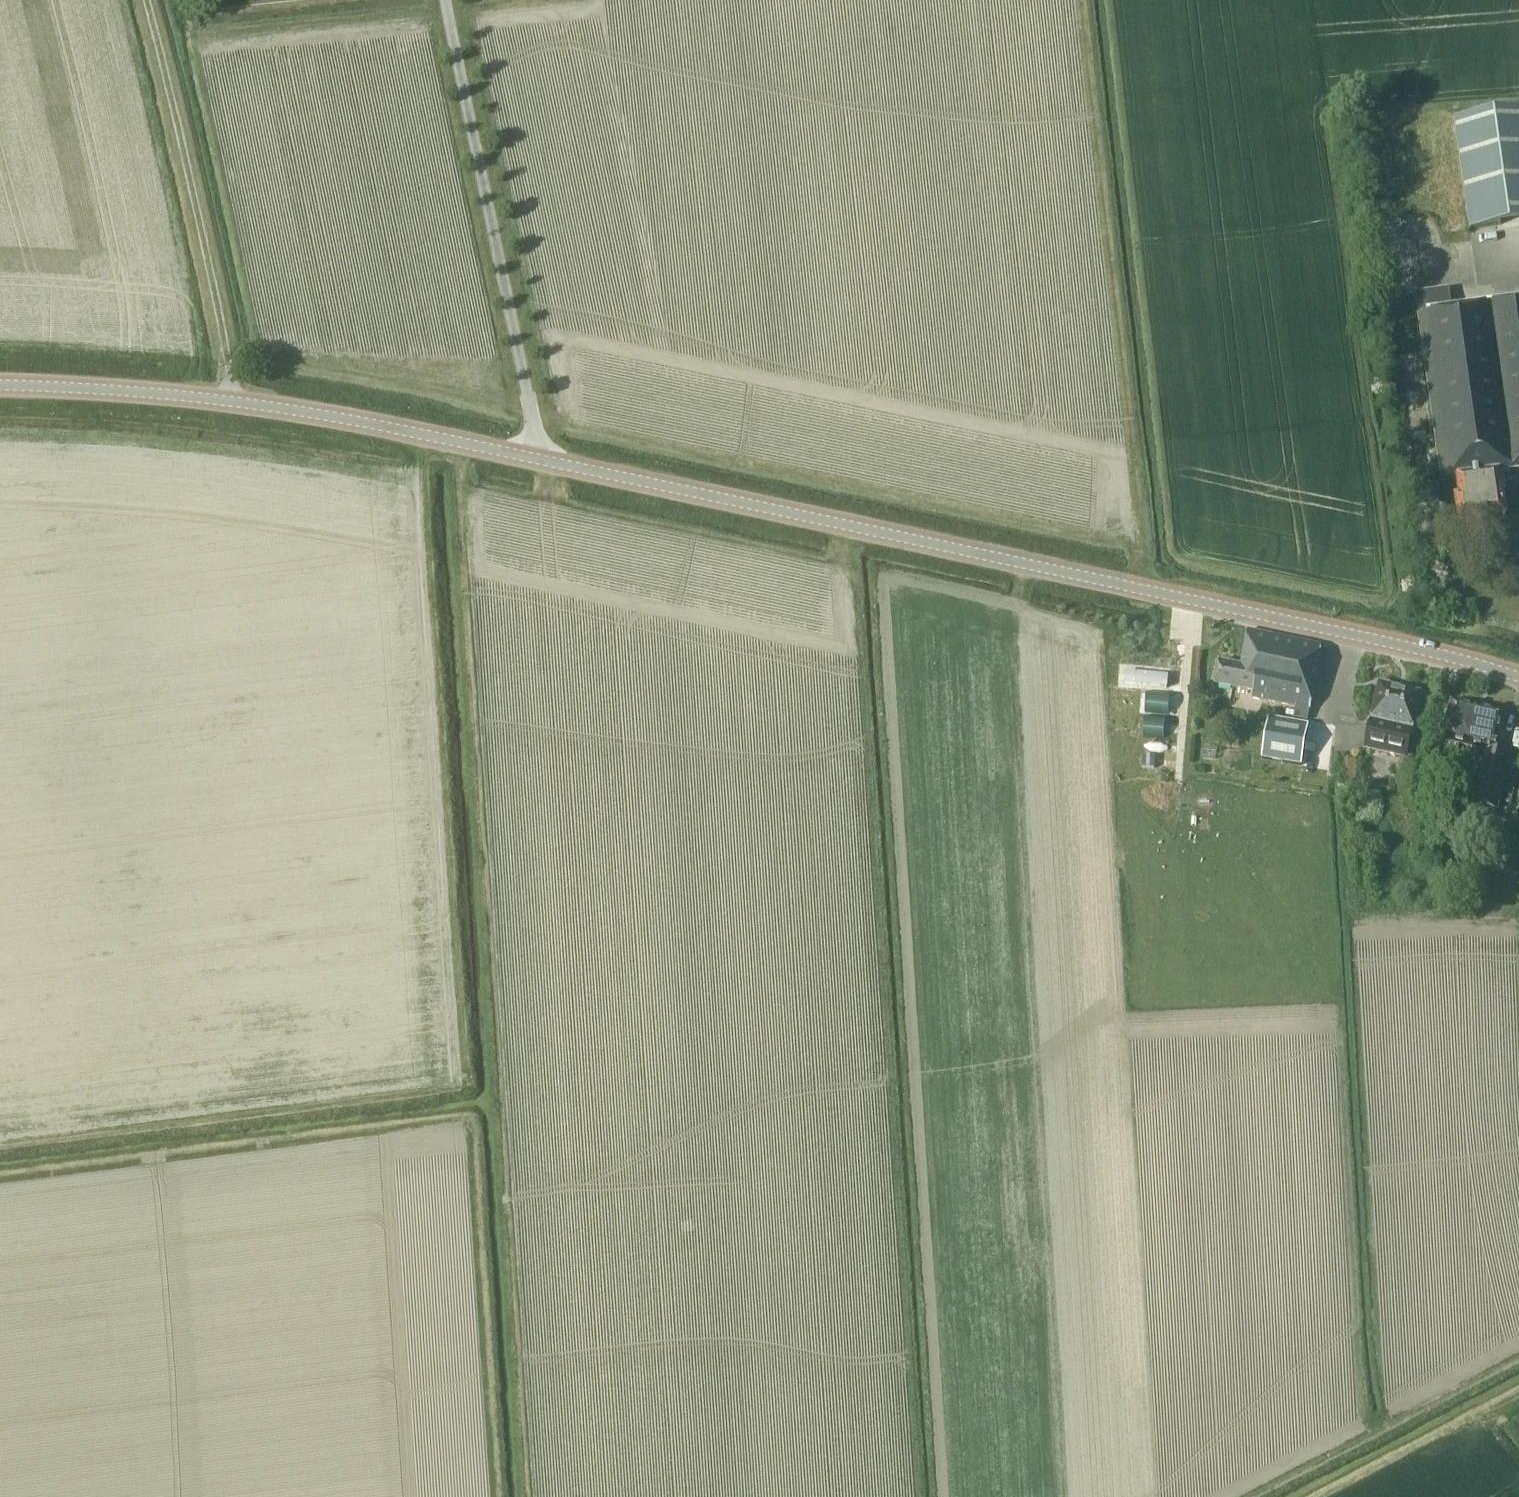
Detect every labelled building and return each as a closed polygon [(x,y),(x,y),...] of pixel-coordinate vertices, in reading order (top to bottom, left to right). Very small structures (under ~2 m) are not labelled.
[(1455,118),(1470,229),(1518,221),(1518,109),(1455,118)] [(1416,293),(1441,479),(1456,477),(1459,498),(1455,498),(1459,523),(1505,517),(1502,493),(1504,493),(1502,473),(1518,471),(1518,301),(1451,310),(1449,289),(1416,293)] [(1324,646),(1280,638),(1250,632),(1243,667),(1220,662),(1216,683),(1254,691),(1253,698),(1295,707),(1293,717),(1307,720),(1309,709),(1311,710),(1324,646)] [(1367,749),(1410,757),(1423,692),(1380,684),(1367,749)] [(1469,746),(1479,708),(1452,702),(1441,752),(1456,756),(1459,743),(1469,746)] [(1506,714),(1479,708),(1469,746),(1487,750),(1474,805),(1497,810),(1510,753),(1502,752),(1506,737),(1501,736),(1506,714)] [(1152,762),(1171,762),(1171,717),(1152,717),(1152,762)] [(1269,718),(1262,759),(1302,766),(1309,725),(1269,718)] [(1345,760),(1345,781),(1357,780),(1356,759),(1345,760)]
